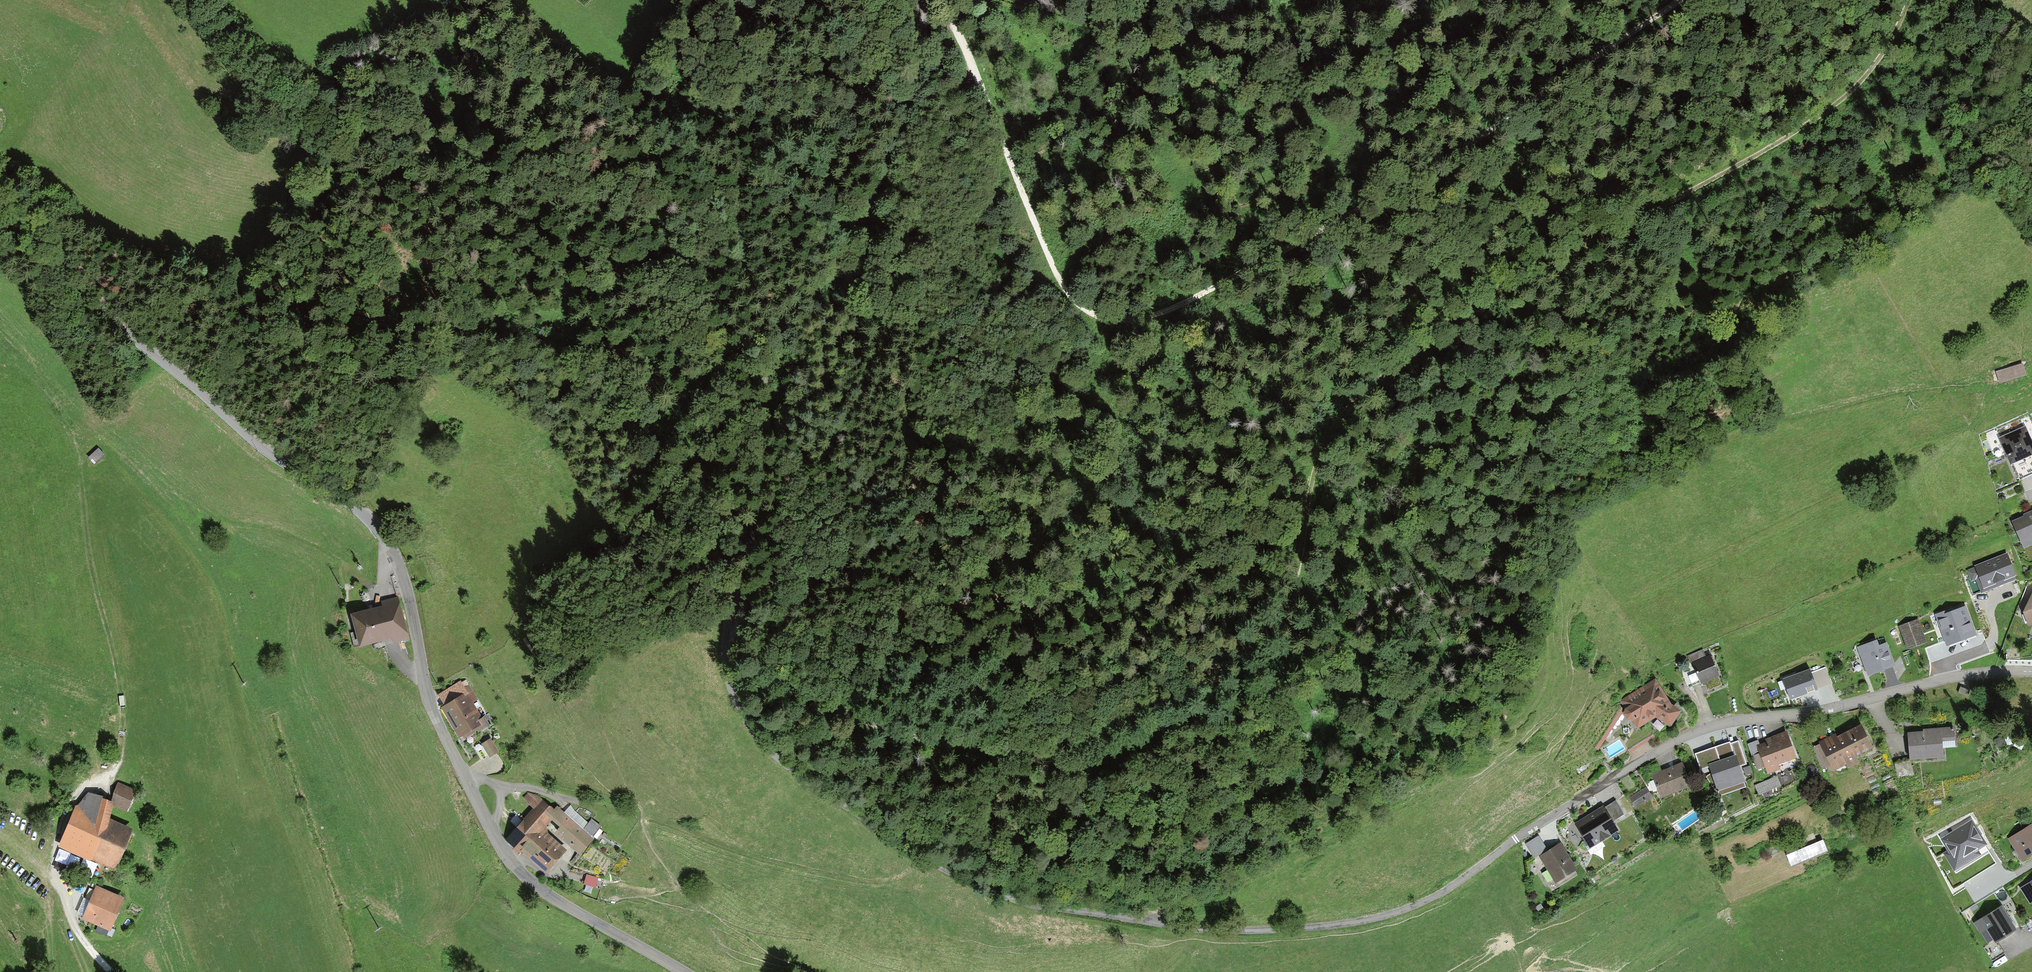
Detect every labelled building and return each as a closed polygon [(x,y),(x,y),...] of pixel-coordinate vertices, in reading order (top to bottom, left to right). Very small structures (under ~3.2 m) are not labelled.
[(1994,383),(2023,374),(2019,363),(1991,372),(1994,383)] [(2031,476),(2031,447),(2024,428),(2002,437),(2020,481),(2031,476)] [(2012,522),(2024,549),(2031,546),(2031,511),(2024,515),(2024,516),(2012,522)] [(1971,582),(1976,580),(1981,593),(2001,585),(2016,579),(2015,576),(2017,575),(2008,552),(1974,565),(1975,567),(1967,571),(1971,582)] [(2031,594),(2023,612),(2029,627),(2031,626),(2031,594)] [(352,615),(359,644),(404,634),(397,604),(352,615)] [(1935,614),(1947,646),(1977,635),(1966,605),(1952,611),(1951,608),(1935,614)] [(1898,626),(1907,649),(1927,642),(1918,619),(1898,626)] [(1857,647),(1867,675),(1895,665),(1887,642),(1880,644),(1878,639),(1857,647)] [(1702,649),(1687,656),(1690,664),(1692,663),(1706,657),(1702,649)] [(1720,676),(1711,655),(1706,657),(1692,663),(1696,672),(1701,682),(1701,684),(1702,683),(1703,686),(1705,685),(1708,690),(1721,684),(1718,677),(1720,676)] [(1828,668),(1815,672),(1820,688),(1833,684),(1828,668)] [(1818,689),(1811,669),(1783,679),(1790,699),(1818,689)] [(1701,682),(1696,672),(1688,675),(1693,686),(1701,682)] [(1627,719),(1632,721),(1637,729),(1655,718),(1671,727),(1681,710),(1671,704),(1655,678),(1621,701),(1625,709),(1624,714),(1627,719)] [(438,696),(458,737),(481,725),(461,685),(438,696)] [(1858,756),(1874,748),(1862,722),(1838,734),(1837,731),(1817,741),(1818,744),(1812,747),(1822,769),(1832,764),(1835,770),(1847,764),(1849,768),(1861,763),(1858,756)] [(1923,732),(1908,733),(1910,761),(1944,758),(1942,742),(1955,741),(1953,726),(1923,729),(1923,732)] [(1779,765),(1797,758),(1787,731),(1765,739),(1766,742),(1760,744),(1756,745),(1759,753),(1752,755),(1757,771),(1765,768),(1767,773),(1780,768),(1779,765)] [(488,756),(495,752),(488,739),(481,743),(488,756)] [(1756,745),(1760,744),(1758,740),(1748,744),(1752,755),(1759,753),(1756,745)] [(1701,770),(1710,767),(1709,764),(1736,755),(1740,765),(1746,763),(1738,741),(1730,743),(1729,741),(1695,753),(1701,770)] [(1740,765),(1736,755),(1709,764),(1710,767),(1712,773),(1706,777),(1719,796),(1746,786),(1744,782),(1745,782),(1740,765)] [(1660,797),(1691,785),(1681,762),(1651,775),(1660,797)] [(1750,766),(1743,768),(1745,775),(1752,773),(1750,766)] [(1796,780),(1791,769),(1777,775),(1782,786),(1796,780)] [(1781,785),(1777,776),(1755,785),(1759,794),(1781,785)] [(127,806),(133,792),(118,786),(112,800),(127,806)] [(1635,808),(1651,797),(1645,788),(1629,798),(1635,808)] [(63,842),(114,866),(130,833),(105,821),(109,803),(86,796),(63,842)] [(509,836),(547,870),(561,853),(538,832),(555,812),(541,800),(509,836)] [(1605,807),(1613,821),(1624,814),(1616,800),(1605,807)] [(1589,849),(1619,831),(1613,821),(1605,807),(1604,806),(1574,824),(1589,849)] [(578,851),(598,828),(591,823),(588,826),(569,809),(564,815),(560,812),(548,825),(578,851)] [(1986,848),(1972,824),(1942,841),(1950,854),(1946,856),(1955,871),(1979,858),(1976,853),(1986,848)] [(2031,856),(2031,827),(2011,841),(2024,861),(2031,856)] [(1525,844),(1534,858),(1538,856),(1547,850),(1538,836),(1525,844)] [(1554,883),(1576,870),(1560,843),(1547,850),(1538,856),(1554,883)] [(583,884),(592,888),(595,880),(586,877),(583,884)] [(2020,887),(2028,901),(2031,899),(2031,880),(2020,887)] [(83,918),(108,928),(120,898),(95,888),(83,918)] [(1995,941),(2015,929),(2002,907),(1975,923),(1980,932),(1987,928),(1995,941)]
